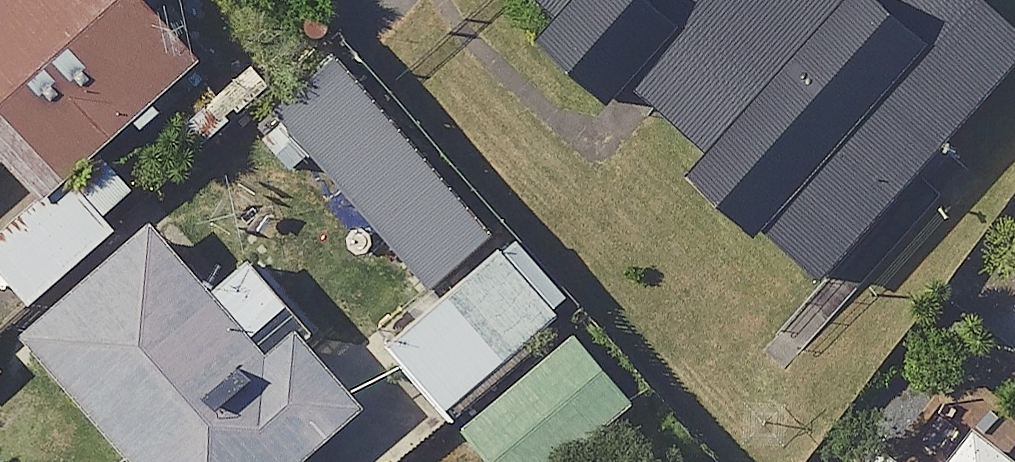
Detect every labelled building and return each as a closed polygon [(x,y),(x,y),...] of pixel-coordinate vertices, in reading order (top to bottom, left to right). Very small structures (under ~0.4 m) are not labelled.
[(24,181),(160,61),(137,34),(175,0),(0,0),(0,154),(24,181)] [(551,18),(532,40),(593,94),(611,74),(703,156),(688,173),(797,270),(1011,29),(978,0),(530,0),(551,18)] [(128,212),(0,323),(0,325),(111,453),(100,461),(266,461),(341,397),(235,275),(205,300),(128,212)] [(440,416),(553,317),(480,232),(367,329),(440,416)] [(440,416),(480,461),(535,461),(617,392),(553,317),(440,416)] [(951,419),(918,461),(1007,461),(951,419)]
